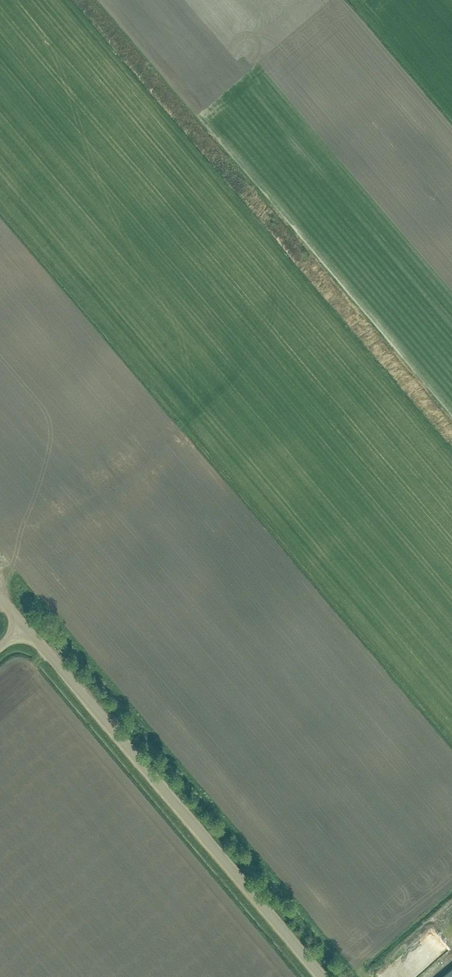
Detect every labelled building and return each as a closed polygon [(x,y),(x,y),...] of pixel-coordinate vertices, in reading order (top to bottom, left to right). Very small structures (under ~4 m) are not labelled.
[(442,976),(451,976),(451,968),(442,976)]
